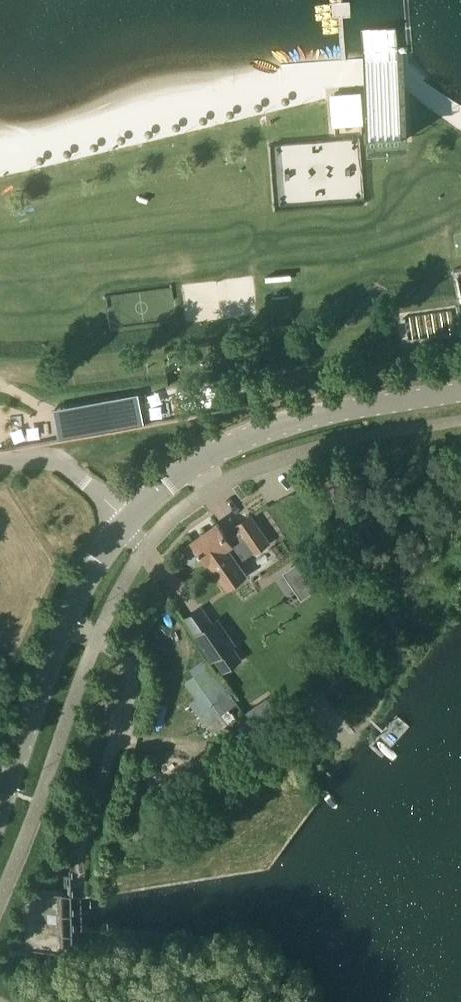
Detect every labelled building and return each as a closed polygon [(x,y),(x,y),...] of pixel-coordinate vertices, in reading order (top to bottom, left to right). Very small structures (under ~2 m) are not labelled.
[(328,91),(329,125),(361,124),(360,90),(328,91)] [(362,136),(269,140),(272,208),(365,204),(362,136)] [(252,274),(181,285),(187,324),(258,314),(252,274)] [(92,420),(95,434),(134,426),(132,412),(92,420)] [(269,541),(252,516),(251,515),(236,525),(254,551),(269,541)] [(218,523),(193,540),(194,541),(188,545),(187,546),(186,548),(186,549),(185,551),(185,553),(185,555),(186,556),(187,558),(188,559),(189,561),(190,562),(192,563),(194,563),(195,563),(197,563),(199,563),(201,562),(205,559),(207,563),(208,562),(225,588),(246,575),(238,563),(235,565),(226,550),(233,545),(218,523)] [(300,598),(316,588),(298,560),(282,570),(300,598)] [(218,617),(195,633),(213,660),(216,658),(224,671),(243,658),(234,645),(236,644),(218,617)] [(218,716),(229,709),(238,703),(230,691),(224,682),(207,657),(190,668),(194,675),(184,682),(195,697),(189,701),(204,725),(206,724),(212,733),(224,725),(218,716)] [(64,920),(64,897),(64,891),(24,892),(24,912),(25,951),(65,950),(64,920)]
